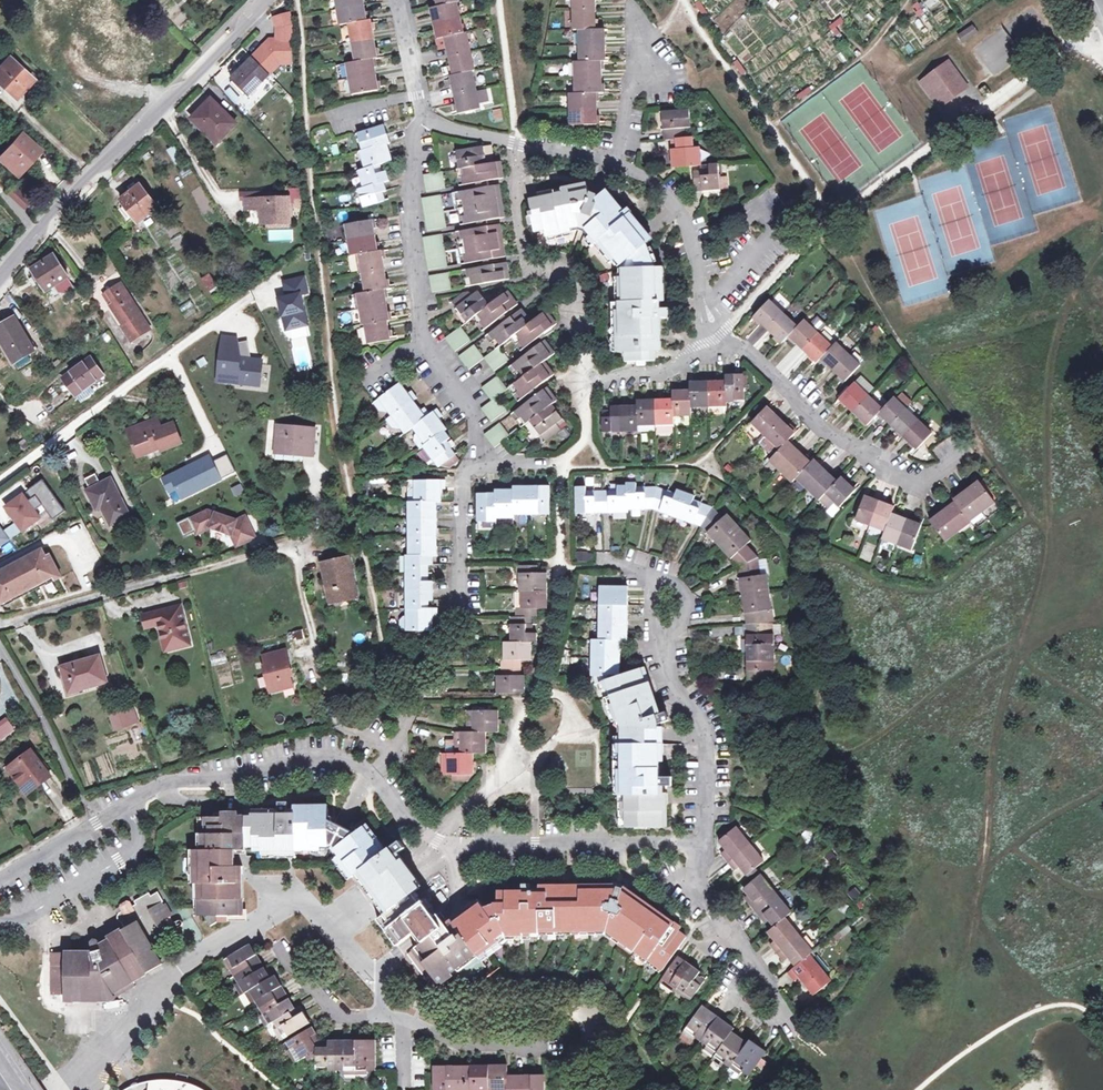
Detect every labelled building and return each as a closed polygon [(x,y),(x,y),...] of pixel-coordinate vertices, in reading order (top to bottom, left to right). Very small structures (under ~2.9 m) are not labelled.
[(336,0),(330,0),(334,23),(340,22),(336,0)] [(340,22),(340,25),(347,24),(348,27),(341,28),(347,61),(354,59),(354,62),(347,63),(353,95),(379,90),(373,59),(377,58),(371,20),(367,21),(364,0),(336,0),(340,22)] [(438,7),(430,8),(437,40),(445,38),(452,75),(450,76),(459,114),(479,109),(472,71),(474,71),(466,33),(463,34),(456,3),(459,2),(459,0),(436,0),(438,7)] [(599,29),(595,29),(595,0),(572,0),(573,30),(578,30),(579,61),(574,61),(575,93),(570,93),(570,125),(597,124),(596,92),(602,92),(600,61),(600,52),(605,52),(605,38),(600,38),(599,29)] [(696,4),(703,16),(707,13),(700,1),(696,4)] [(918,3),(915,5),(918,11),(916,13),(918,17),(925,13),(918,3)] [(273,39),(264,49),(279,63),(291,65),(292,20),(290,13),(273,18),(277,27),(276,40),(273,39)] [(848,27),(841,18),(830,25),(837,34),(840,32),(836,27),(841,24),(844,29),(848,27)] [(962,36),(958,39),(961,42),(968,37),(975,33),(970,26),(960,33),(962,36)] [(264,49),(260,48),(230,79),(247,96),(259,83),(268,74),(279,63),(264,49)] [(16,97),(33,79),(9,57),(0,67),(0,82),(16,97)] [(734,63),(742,75),(746,72),(738,60),(734,63)] [(942,99),(945,102),(965,87),(946,61),(919,82),(933,101),(936,99),(942,99)] [(275,82),(268,74),(259,83),(267,90),(275,82)] [(811,92),(811,91),(809,88),(798,95),(801,99),(811,92)] [(210,99),(191,118),(201,128),(202,128),(217,143),(236,124),(210,99)] [(938,107),(945,102),(942,99),(936,99),(933,101),(938,107)] [(673,168),(701,165),(699,147),(692,148),(691,138),(685,138),(684,128),(690,128),(689,110),(662,112),(665,141),(670,140),(673,168)] [(383,134),(380,126),(357,133),(363,151),(360,152),(365,168),(359,171),(364,188),(359,189),(364,207),(384,201),(381,192),(386,190),(383,182),(388,180),(385,171),(381,172),(378,165),(389,161),(386,153),(389,152),(386,144),(389,143),(385,133),(383,134)] [(21,132),(2,153),(21,170),(40,149),(21,132)] [(166,149),(174,162),(182,157),(173,144),(166,149)] [(482,161),(486,161),(494,159),(491,146),(456,151),(459,169),(465,168),(466,176),(462,177),(463,185),(477,182),(486,181),(502,178),(499,162),(486,164),(483,165),(482,161)] [(2,153),(0,155),(0,160),(17,174),(21,170),(2,153)] [(709,169),(701,170),(692,171),(695,192),(720,190),(719,176),(718,164),(709,165),(709,169)] [(719,176),(720,190),(728,189),(727,176),(719,176)] [(140,184),(119,199),(124,205),(120,209),(127,218),(124,220),(126,223),(133,218),(138,223),(157,207),(140,184)] [(498,185),(487,187),(478,188),(459,192),(460,200),(465,200),(467,215),(463,216),(465,224),(478,222),(488,220),(504,218),(498,185)] [(28,200),(13,186),(7,192),(21,206),(28,200)] [(603,204),(598,198),(595,196),(596,194),(591,192),(590,194),(588,193),(587,187),(529,199),(531,212),(529,212),(530,217),(532,216),(535,232),(546,229),(548,241),(571,237),(571,231),(578,230),(584,233),(588,238),(585,240),(591,247),(594,245),(610,264),(612,261),(619,268),(620,277),(615,278),(616,303),(612,303),(614,353),(625,352),(625,362),(655,361),(657,351),(657,319),(670,318),(669,309),(660,310),(659,269),(656,268),(647,244),(650,242),(628,216),(632,213),(628,209),(621,215),(609,199),(603,204)] [(604,193),(598,198),(603,204),(609,199),(604,193)] [(441,195),(422,198),(427,230),(446,228),(441,195)] [(267,223),(288,223),(289,223),(289,198),(264,198),(248,198),(245,198),(245,208),(264,208),(265,223),(267,223)] [(345,224),(350,255),(358,254),(361,268),(365,292),(357,294),(360,311),(361,321),(362,325),(365,325),(365,328),(357,330),(359,345),(390,340),(387,321),(388,320),(384,289),(387,289),(381,250),(377,251),(372,219),(345,224)] [(488,223),(488,220),(478,222),(478,225),(479,229),(489,227),(488,223)] [(500,225),(489,227),(479,229),(460,232),(461,240),(466,239),(468,255),(464,255),(466,264),(484,260),(489,260),(505,257),(500,225)] [(442,235),(424,238),(429,270),(447,267),(442,235)] [(43,260),(49,256),(46,251),(40,255),(43,260)] [(49,256),(43,260),(30,268),(34,275),(30,277),(41,294),(53,286),(57,293),(64,293),(73,287),(67,277),(63,269),(58,262),(52,254),(49,256)] [(358,254),(350,255),(349,255),(351,269),(361,268),(358,254)] [(506,263),(491,266),(485,267),(467,270),(468,278),(472,277),(473,285),(508,279),(506,263)] [(199,280),(209,294),(219,286),(209,272),(199,280)] [(448,273),(430,276),(433,293),(451,290),(448,273)] [(302,277),(287,281),(291,296),(277,299),(285,330),(306,324),(298,295),(306,292),(302,277)] [(121,282),(106,291),(113,303),(110,305),(123,325),(121,326),(128,337),(137,332),(139,335),(149,328),(121,282)] [(479,290),(476,292),(481,300),(484,298),(479,290)] [(103,293),(110,305),(113,303),(106,291),(103,293)] [(481,300),(476,292),(471,296),(469,293),(462,294),(451,301),(466,322),(478,313),(483,320),(480,322),(485,329),(500,318),(504,315),(517,305),(507,292),(489,305),(484,298),(481,300)] [(769,300),(754,317),(783,343),(790,336),(817,363),(821,359),(845,381),(860,365),(836,343),(833,346),(805,320),(798,327),(769,300)] [(520,310),(507,320),(503,323),(489,334),(493,340),(497,338),(502,345),(517,334),(522,340),(518,343),(523,349),(555,325),(546,313),(531,323),(520,310)] [(361,321),(360,311),(352,312),(354,322),(361,321)] [(0,326),(0,340),(13,362),(32,350),(33,350),(14,318),(0,326)] [(460,327),(444,339),(454,352),(470,341),(460,327)] [(130,341),(139,335),(137,332),(128,337),(130,341)] [(235,339),(222,337),(215,378),(257,385),(261,361),(239,357),(235,339)] [(530,393),(538,386),(553,375),(544,362),(554,354),(544,341),(512,365),(517,372),(520,369),(525,376),(514,384),(519,391),(516,393),(521,400),(530,393)] [(468,371),(484,359),(473,345),(458,357),(468,371)] [(500,347),(484,359),(493,372),(509,360),(500,347)] [(32,350),(13,362),(18,371),(30,363),(32,350)] [(75,395),(88,385),(103,374),(89,356),(62,377),(75,395)] [(735,380),(735,374),(726,374),(726,386),(717,386),(717,381),(699,381),(699,387),(690,387),(690,390),(681,390),(681,395),(673,395),(673,398),(673,403),(664,404),(664,398),(646,399),(646,405),(638,405),(637,410),(629,410),(629,406),(611,406),(611,411),(602,411),(603,432),(638,431),(638,426),(673,425),(673,416),(691,415),(691,408),(727,407),(727,401),(744,400),(744,380),(735,380)] [(497,376),(481,388),(491,402),(481,409),(491,422),(506,411),(496,398),(507,390),(497,376)] [(809,397),(815,385),(808,382),(802,393),(809,397)] [(854,382),(839,399),(867,425),(879,413),(916,450),(931,433),(894,397),(882,409),(854,382)] [(398,384),(373,403),(379,411),(384,413),(386,411),(391,417),(386,420),(392,428),(397,429),(400,428),(403,433),(411,428),(416,434),(414,435),(413,441),(419,449),(422,447),(437,467),(453,455),(444,442),(449,439),(443,431),(445,430),(437,419),(441,417),(436,409),(428,415),(423,409),(420,411),(412,401),(415,399),(410,392),(406,395),(398,384)] [(88,385),(75,395),(81,402),(94,392),(88,385)] [(540,389),(538,386),(530,393),(534,397),(542,391),(540,389)] [(546,388),(542,391),(534,397),(514,412),(520,419),(523,416),(528,422),(529,421),(545,442),(561,430),(557,424),(555,422),(558,420),(554,414),(556,412),(551,405),(556,401),(546,388)] [(897,397),(905,407),(911,403),(902,393),(897,397)] [(770,403),(766,407),(772,413),(776,409),(770,403)] [(766,407),(751,423),(754,425),(746,433),(757,443),(765,435),(767,438),(761,444),(774,456),(770,460),(793,482),(796,479),(819,500),(820,500),(837,482),(814,460),(812,463),(788,441),(795,434),(786,426),(772,413),(766,407)] [(555,422),(557,424),(562,420),(556,412),(554,414),(558,420),(555,422)] [(129,429),(137,451),(159,443),(161,448),(162,450),(181,443),(173,423),(161,428),(157,418),(129,429)] [(499,422),(484,434),(494,448),(509,436),(499,422)] [(790,422),(786,426),(795,434),(798,430),(790,422)] [(314,429),(277,426),(275,450),(303,453),(303,455),(313,456),(314,429)] [(159,443),(137,451),(140,457),(161,448),(159,443)] [(208,460),(163,480),(169,492),(176,489),(180,498),(233,473),(225,457),(210,464),(208,460)] [(841,477),(837,482),(820,500),(829,509),(836,502),(840,506),(855,491),(841,477)] [(87,490),(96,510),(101,507),(110,525),(129,515),(110,479),(87,490)] [(23,494),(5,507),(23,531),(40,519),(35,511),(43,506),(53,520),(65,511),(43,480),(29,489),(34,497),(27,501),(23,494)] [(433,502),(436,502),(440,502),(441,489),(445,489),(445,480),(415,480),(415,487),(414,487),(408,492),(409,555),(406,556),(406,616),(404,616),(401,620),(401,630),(432,629),(432,617),(437,617),(437,608),(429,608),(428,600),(432,600),(432,582),(428,582),(428,563),(432,563),(432,555),(437,556),(437,546),(433,546),(433,529),(437,529),(436,510),(433,510),(433,502)] [(982,511),(994,503),(995,502),(978,481),(954,500),(955,501),(929,521),(945,542),(956,533),(971,522),(974,527),(987,518),(982,511)] [(730,524),(724,518),(722,519),(713,508),(701,504),(700,505),(693,502),(694,497),(678,491),(676,496),(667,493),(668,492),(657,488),(645,488),(645,490),(636,490),(636,484),(627,484),(627,487),(618,487),(619,493),(610,493),(610,492),(594,492),(594,493),(585,494),(585,488),(576,488),(576,513),(627,513),(627,510),(653,509),(701,527),(738,568),(745,624),(747,682),(768,682),(768,672),(771,671),(771,663),(774,663),(774,636),(771,636),(768,636),(767,623),(765,611),(767,611),(766,602),(770,602),(767,584),(763,584),(762,576),(760,576),(757,559),(746,546),(747,544),(742,538),(744,535),(732,522),(730,524)] [(549,514),(548,491),(540,491),(540,487),(531,487),(531,490),(522,490),(522,487),(513,487),(513,490),(513,494),(504,495),(504,490),(495,491),(495,495),(495,499),(485,499),(485,495),(477,495),(477,523),(495,522),(495,519),(513,519),(513,515),(549,514)] [(865,496),(856,520),(881,529),(885,531),(882,539),(897,544),(912,550),(921,525),(913,522),(892,513),(895,507),(865,496)] [(982,511),(987,518),(998,510),(994,503),(982,511)] [(190,519),(197,534),(210,527),(231,535),(237,546),(254,537),(246,521),(243,522),(241,518),(235,521),(224,517),(225,513),(220,511),(218,515),(208,511),(190,519)] [(727,515),(724,518),(730,524),(732,522),(727,515)] [(878,537),(881,529),(856,520),(853,528),(878,537)] [(9,539),(0,527),(0,545),(9,539)] [(956,533),(945,542),(949,548),(961,539),(956,533)] [(83,556),(95,550),(88,535),(76,541),(83,556)] [(750,542),(744,535),(742,538),(747,544),(750,542)] [(894,552),(897,544),(882,539),(879,546),(894,552)] [(1,604),(54,575),(56,579),(60,577),(49,556),(45,558),(41,550),(0,572),(0,602),(1,604)] [(577,562),(587,561),(586,550),(576,552),(577,562)] [(348,558),(322,564),(331,603),(357,597),(348,558)] [(543,583),(543,573),(537,573),(536,566),(517,567),(517,574),(519,574),(519,592),(521,592),(521,609),(516,609),(516,617),(510,617),(511,642),(504,643),(504,660),(501,660),(502,676),(496,676),(497,694),(525,694),(525,685),(520,685),(520,676),(520,660),(527,660),(527,651),(531,651),(531,642),(537,642),(536,633),(531,633),(531,617),(536,617),(536,609),(541,609),(542,600),(547,600),(547,583),(543,583)] [(623,597),(623,587),(599,587),(600,640),(593,640),(593,677),(595,677),(595,681),(596,684),(598,683),(612,722),(619,720),(622,729),(622,745),(615,745),(615,791),(615,794),(618,795),(619,827),(662,827),(662,805),(666,805),(666,795),(662,795),(662,786),(671,786),(671,778),(659,778),(659,754),(662,754),(662,746),(658,745),(658,724),(668,721),(666,713),(657,716),(649,695),(653,693),(644,668),(619,676),(615,678),(615,667),(619,667),(619,650),(615,650),(616,640),(620,641),(623,640),(623,632),(626,632),(626,614),(623,614),(623,606),(626,606),(626,597),(623,597)] [(180,607),(156,613),(158,622),(166,650),(189,644),(180,607)] [(158,622),(156,613),(142,616),(145,626),(158,622)] [(743,625),(733,627),(736,636),(745,633),(743,625)] [(285,650),(263,656),(268,673),(266,674),(270,692),(292,686),(290,681),(287,668),(290,667),(285,650)] [(212,666),(227,662),(224,651),(209,655),(212,666)] [(99,657),(61,667),(69,693),(107,681),(99,657)] [(220,686),(232,684),(229,668),(217,670),(220,686)] [(132,708),(127,710),(132,723),(137,721),(132,708)] [(132,723),(127,710),(111,715),(116,728),(132,723)] [(498,710),(466,711),(467,733),(454,733),(454,754),(441,754),(442,776),(473,775),(473,754),(486,753),(486,733),(498,733),(498,710)] [(0,724),(0,730),(5,736),(13,730),(5,721),(0,724)] [(23,781),(29,789),(31,792),(50,777),(32,752),(7,769),(18,784),(23,781)] [(23,781),(18,784),(24,793),(29,789),(23,781)] [(510,786),(511,794),(529,794),(528,785),(510,786)] [(384,915),(413,894),(419,889),(400,862),(403,860),(399,853),(405,848),(400,841),(384,853),(382,850),(380,848),(383,845),(372,831),(369,833),(364,826),(355,833),(328,819),(328,810),(320,810),(320,806),(288,806),(288,802),(279,802),(279,809),(263,810),(263,807),(253,808),(253,816),(239,817),(234,817),(234,813),(222,813),(222,817),(201,817),(202,850),(195,850),(195,883),(202,883),(202,890),(199,889),(199,915),(206,915),(212,925),(220,920),(228,920),(228,915),(242,915),(242,867),(234,867),(234,851),(239,851),(264,850),(264,859),(296,858),(296,855),(322,853),(322,846),(333,846),(339,854),(333,858),(349,880),(354,876),(356,877),(384,915)] [(746,876),(755,869),(764,862),(736,827),(719,841),(725,850),(727,852),(722,855),(733,868),(737,865),(739,867),(746,876)] [(813,844),(819,833),(807,827),(802,837),(813,844)] [(760,876),(755,869),(746,876),(752,883),(760,876)] [(791,914),(760,876),(752,883),(743,890),(749,897),(753,902),(750,905),(760,917),(763,915),(768,921),(774,928),(767,933),(774,941),(776,944),(772,948),(782,960),(786,956),(788,959),(795,967),(787,973),(792,980),(797,976),(799,979),(806,988),(824,973),(809,955),(812,953),(785,919),(791,914)] [(413,894),(384,915),(380,918),(399,944),(417,930),(419,933),(424,940),(407,952),(428,979),(433,976),(438,983),(450,974),(459,986),(485,967),(480,959),(508,938),(514,938),(515,941),(524,941),(524,938),(541,938),(540,926),(549,926),(549,930),(565,929),(565,927),(582,926),(582,929),(600,929),(599,926),(608,925),(617,933),(615,935),(628,945),(631,942),(637,947),(635,949),(642,954),(644,951),(657,961),(655,963),(663,969),(686,937),(678,931),(681,927),(674,922),(671,926),(627,894),(630,885),(625,884),(612,880),(609,889),(532,891),(531,884),(523,884),(523,890),(499,891),(499,903),(485,908),(479,900),(473,904),(471,902),(462,908),(464,910),(446,924),(441,917),(438,914),(435,917),(425,903),(422,906),(413,894)] [(852,901),(861,894),(855,887),(846,894),(852,901)] [(58,984),(52,984),(52,995),(65,995),(65,1001),(110,1002),(136,987),(133,980),(140,976),(160,965),(148,944),(160,938),(162,942),(172,936),(170,932),(167,927),(164,922),(171,917),(164,905),(162,906),(160,903),(162,902),(157,893),(150,897),(148,893),(134,902),(136,905),(133,907),(130,909),(130,911),(130,912),(132,916),(129,918),(127,916),(127,915),(125,914),(124,913),(122,913),(120,914),(118,915),(118,916),(117,918),(117,919),(119,922),(120,923),(124,929),(116,934),(108,939),(109,941),(101,946),(100,944),(98,940),(96,939),(94,939),(92,941),(91,942),(91,945),(94,952),(65,953),(65,954),(52,954),(52,967),(58,967),(58,984)] [(120,909),(122,913),(124,913),(125,914),(127,915),(127,916),(129,918),(132,916),(130,912),(130,911),(130,909),(133,907),(130,904),(127,903),(120,906),(120,909)] [(184,909),(177,909),(184,921),(190,917),(184,909)] [(763,915),(760,917),(765,924),(768,921),(763,915)] [(176,929),(179,927),(181,926),(182,926),(182,925),(182,924),(182,923),(182,922),(181,921),(180,921),(179,920),(178,921),(172,924),(172,925),(171,925),(171,926),(171,927),(172,927),(172,928),(173,929),(174,929),(175,929),(176,929)] [(167,927),(170,932),(176,929),(175,929),(174,929),(173,929),(172,928),(172,927),(171,927),(171,926),(171,925),(172,925),(172,924),(167,927)] [(251,944),(225,960),(235,976),(245,993),(249,990),(269,1024),(274,1022),(284,1038),(310,1023),(300,1006),(295,1009),(275,975),(271,978),(251,944)] [(678,955),(676,958),(684,963),(686,961),(678,955)] [(684,963),(676,958),(663,977),(677,987),(678,986),(693,996),(704,980),(697,975),(700,970),(686,961),(684,963)] [(235,976),(225,960),(221,962),(231,979),(235,976)] [(766,1051),(751,1040),(748,1043),(732,1032),(735,1028),(703,1005),(685,1029),(717,1053),(714,1056),(731,1068),(733,1064),(749,1076),(757,1064),(763,1068),(771,1057),(765,1053),(766,1051)] [(312,1028),(287,1043),(299,1061),(307,1056),(310,1060),(317,1060),(317,1070),(376,1070),(376,1040),(320,1041),(312,1028)] [(299,1061),(287,1043),(283,1045),(295,1064),(299,1061)] [(461,1066),(433,1066),(434,1089),(544,1089),(544,1075),(508,1076),(508,1069),(498,1069),(498,1065),(479,1065),(479,1069),(462,1069),(461,1066)] [(202,1089),(193,1086),(184,1083),(175,1082),(166,1082),(156,1084),(155,1089),(203,1089),(202,1089)]
